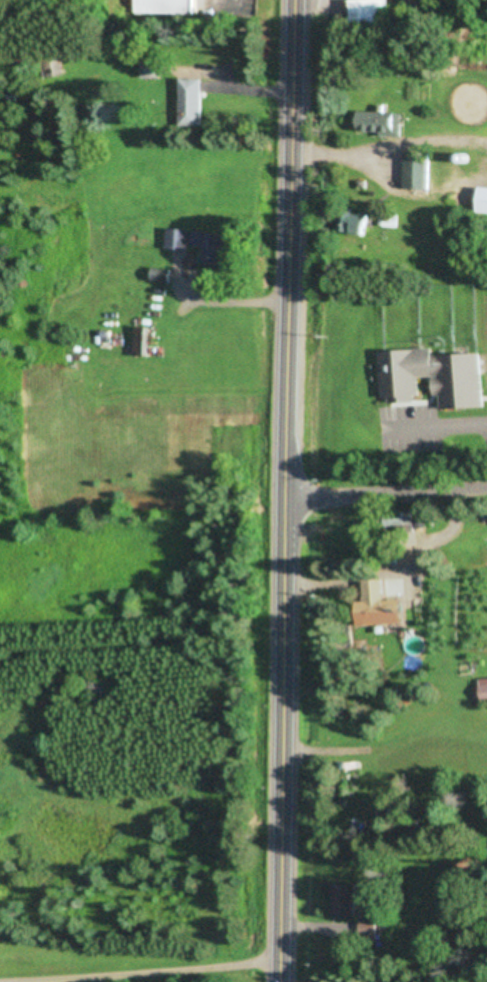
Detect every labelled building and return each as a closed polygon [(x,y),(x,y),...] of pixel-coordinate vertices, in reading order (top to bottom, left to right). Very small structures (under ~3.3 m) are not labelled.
[(138,11),(201,13),(201,0),(138,0),(138,11)] [(354,19),(383,19),(383,0),(354,0),(354,19)] [(63,56),(47,56),(48,77),(64,77),(63,56)] [(204,127),(205,79),(182,79),(182,127),(204,127)] [(406,112),(371,112),(371,129),(383,129),(383,136),(406,136),(406,112)] [(406,172),(406,151),(385,151),(385,172),(406,172)] [(366,238),(375,220),(348,207),(340,225),(366,238)] [(398,227),(398,214),(384,214),(384,227),(398,227)] [(191,250),(191,229),(171,229),(171,249),(191,250)] [(211,247),(210,266),(231,267),(232,233),(197,232),(196,246),(211,247)] [(171,282),(172,270),(154,268),(153,281),(171,282)] [(170,327),(138,327),(138,357),(170,357),(170,327)] [(382,357),(386,402),(420,399),(419,378),(435,377),(438,415),(486,411),(482,355),(436,359),(436,352),(382,357)] [(362,625),(405,624),(404,601),(390,601),(390,578),(371,578),(372,601),(361,601),(362,625)] [(335,916),(357,916),(357,887),(335,887),(335,916)] [(378,920),(359,920),(359,940),(378,940),(378,920)]
